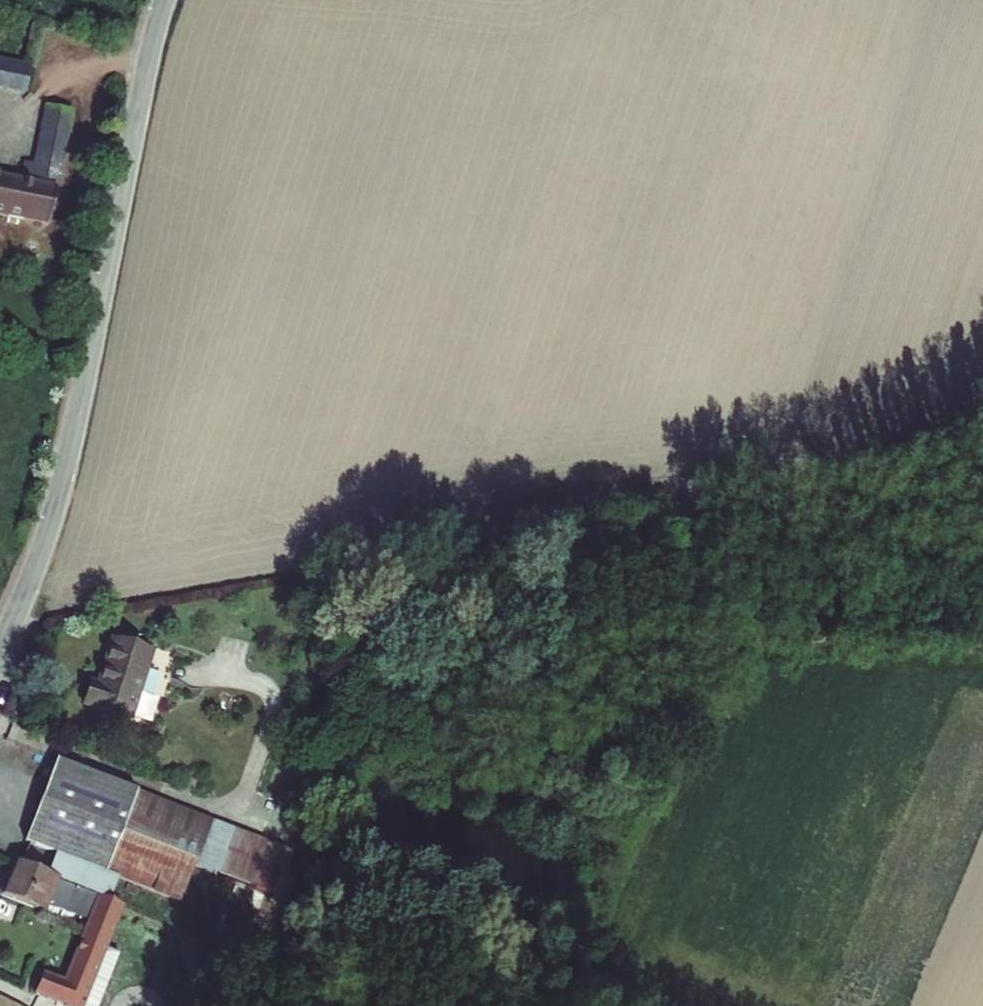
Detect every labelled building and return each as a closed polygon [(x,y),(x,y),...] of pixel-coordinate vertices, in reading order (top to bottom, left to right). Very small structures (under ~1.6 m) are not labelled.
[(28,67),(0,61),(0,88),(23,93),(28,67)] [(47,219),(69,108),(43,103),(33,162),(27,161),(23,179),(0,175),(0,210),(47,219)] [(89,708),(131,720),(153,650),(116,639),(104,684),(94,682),(89,708)] [(112,780),(52,759),(23,841),(177,896),(190,860),(214,867),(230,823),(112,780)] [(16,865),(6,897),(48,911),(51,903),(92,918),(69,982),(50,976),(43,996),(74,1005),(85,1005),(122,905),(16,865)]
